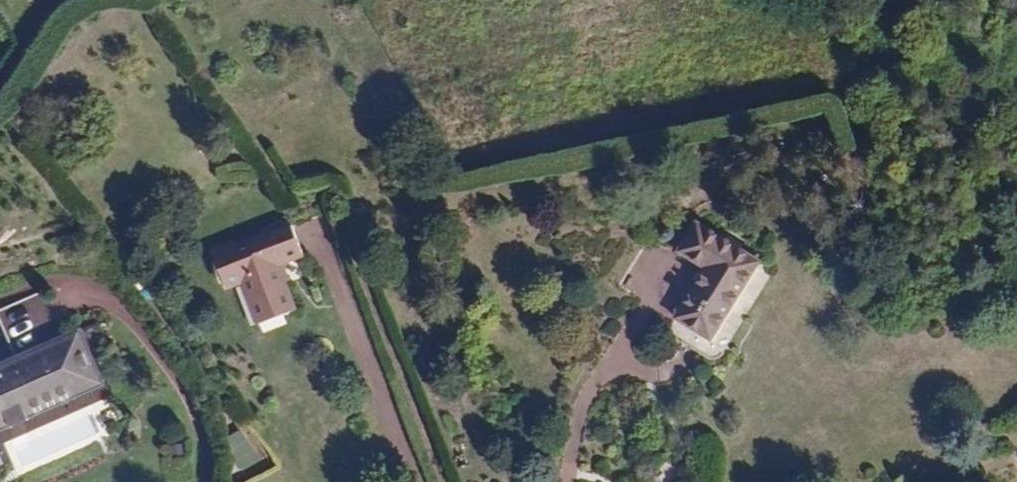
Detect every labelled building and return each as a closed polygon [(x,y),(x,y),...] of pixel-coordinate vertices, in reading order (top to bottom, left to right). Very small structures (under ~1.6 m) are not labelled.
[(710,342),(759,263),(695,222),(677,251),(705,269),(674,318),(710,342)] [(292,312),(281,284),(274,265),(281,263),(302,255),(292,227),(237,247),(235,243),(211,251),(224,287),(241,281),(257,324),(292,312)] [(274,265),(281,284),(287,282),(281,263),(274,265)] [(101,385),(78,331),(63,337),(43,291),(0,310),(0,326),(15,360),(0,366),(0,429),(101,385)] [(245,471),(262,459),(240,430),(224,442),(245,471)]
